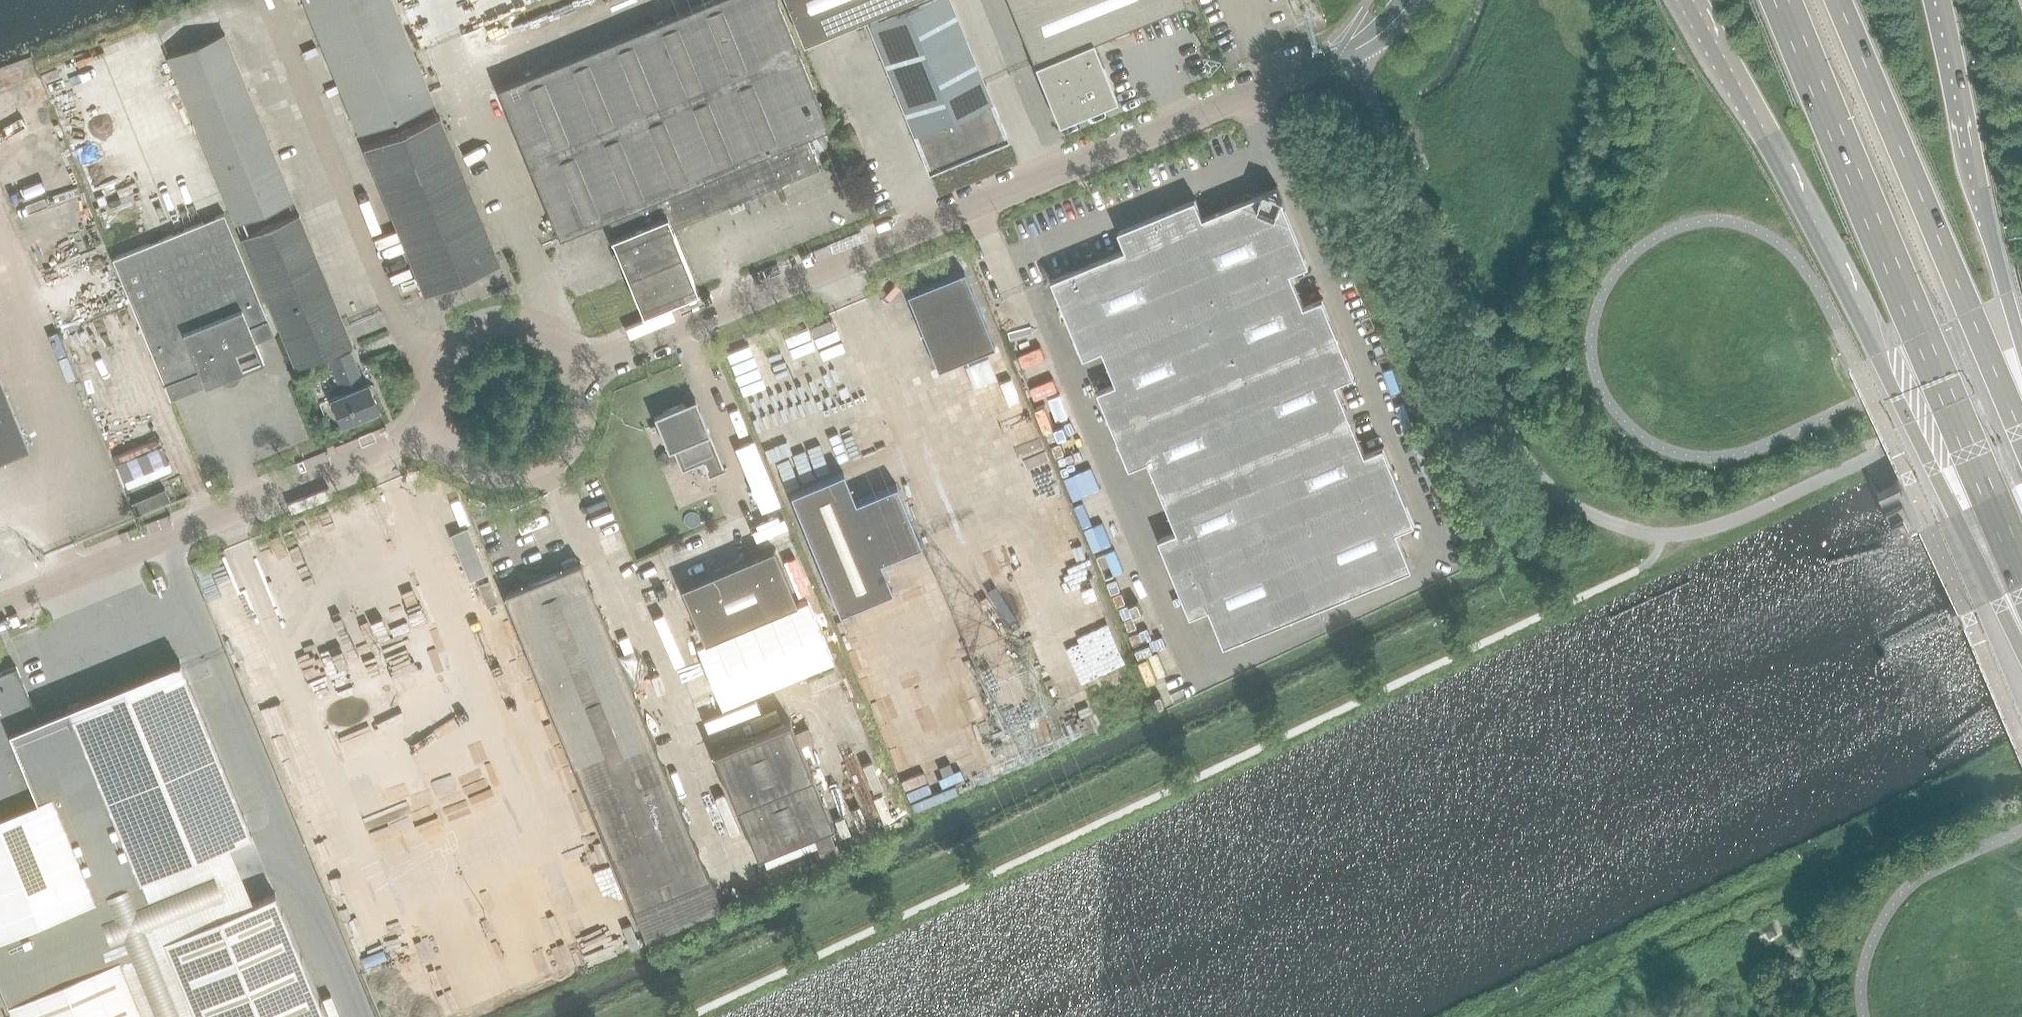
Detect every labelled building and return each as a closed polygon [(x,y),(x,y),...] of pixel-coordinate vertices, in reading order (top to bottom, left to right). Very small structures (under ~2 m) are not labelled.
[(357,132),(434,101),(393,0),(303,0),(357,132)] [(657,22),(730,203),(818,167),(806,135),(828,126),(789,31),(776,0),(710,0),(657,22)] [(803,43),(894,5),(897,11),(869,23),(914,134),(915,134),(930,171),(1004,140),(989,104),(991,103),(949,0),(925,0),(916,4),(914,0),(785,0),(803,43)] [(1109,35),(1185,4),(1183,0),(1008,0),(1059,122),(1115,99),(1092,42),(1109,35)] [(672,227),(730,203),(657,22),(497,87),(559,237),(608,217),(615,233),(610,235),(641,311),(697,288),(672,227)] [(223,34),(167,57),(235,223),(292,200),(223,34)] [(36,103),(51,96),(41,77),(26,84),(36,103)] [(425,294),(499,263),(438,116),(364,147),(425,294)] [(153,148),(172,207),(190,201),(185,185),(183,185),(179,173),(178,173),(168,144),(153,148)] [(1159,324),(1196,308),(1289,270),(1307,263),(1276,188),(1202,218),(1195,199),(1120,230),(1128,249),(1159,324)] [(112,259),(170,398),(263,360),(256,341),(273,334),(224,213),(112,259)] [(299,214),(242,238),(295,368),(352,344),(299,214)] [(1085,354),(1103,347),(1159,324),(1128,249),(1054,279),(1085,354)] [(1421,267),(1417,258),(1407,262),(1411,272),(1421,267)] [(1196,308),(1226,382),(1338,336),(1323,298),(1304,306),(1289,270),(1196,308)] [(937,370),(994,347),(963,271),(906,294),(937,370)] [(1114,428),(1226,382),(1196,308),(1159,324),(1103,347),(1118,382),(1099,390),(1114,428)] [(1257,456),(1350,418),(1335,381),(1354,373),(1338,336),(1226,382),(1257,456)] [(341,392),(330,397),(341,425),(379,410),(367,382),(363,383),(350,351),(328,360),(341,392)] [(1149,458),(1164,494),(1257,456),(1226,382),(1114,428),(1130,466),(1149,458)] [(26,448),(0,383),(0,459),(26,448)] [(724,470),(695,398),(693,399),(696,405),(685,409),(683,403),(653,415),(656,423),(649,426),(650,427),(657,424),(667,450),(672,448),(681,471),(702,462),(708,476),(707,476),(708,477),(724,470)] [(175,417),(170,405),(162,408),(166,420),(175,417)] [(1257,456),(1287,530),(1399,484),(1384,447),(1365,454),(1350,418),(1257,456)] [(166,438),(120,449),(129,482),(174,471),(166,438)] [(1160,538),(1176,576),(1287,530),(1257,456),(1164,494),(1178,530),(1160,538)] [(920,545),(895,484),(854,501),(842,471),(789,493),(839,613),(892,591),(879,561),(920,545)] [(1287,530),(1318,605),(1411,567),(1396,530),(1415,522),(1399,484),(1287,530)] [(165,489),(132,502),(136,513),(170,500),(165,489)] [(1902,520),(1890,526),(1899,545),(1912,539),(1902,520)] [(450,535),(469,580),(486,573),(467,527),(450,535)] [(1225,643),(1318,605),(1287,530),(1176,576),(1191,614),(1210,606),(1225,643)] [(773,548),(680,587),(704,642),(796,603),(773,548)] [(503,594),(632,907),(708,875),(579,562),(503,594)] [(477,584),(486,606),(498,601),(488,579),(477,584)] [(1951,618),(1958,633),(2021,603),(2021,584),(1951,618)] [(59,814),(94,898),(20,928),(6,934),(31,993),(7,1002),(13,1016),(325,1016),(274,893),(255,901),(230,841),(250,834),(178,660),(67,706),(102,792),(72,804),(74,808),(59,814)] [(6,934),(20,928),(94,898),(59,814),(74,808),(72,804),(15,666),(0,672),(0,936),(6,934)] [(713,724),(728,719),(712,675),(698,680),(713,724)] [(828,828),(832,827),(788,719),(712,750),(735,806),(756,858),(813,835),(819,850),(834,844),(828,828)] [(439,733),(435,724),(392,741),(395,750),(439,733)] [(794,732),(799,746),(813,740),(807,727),(794,732)]
